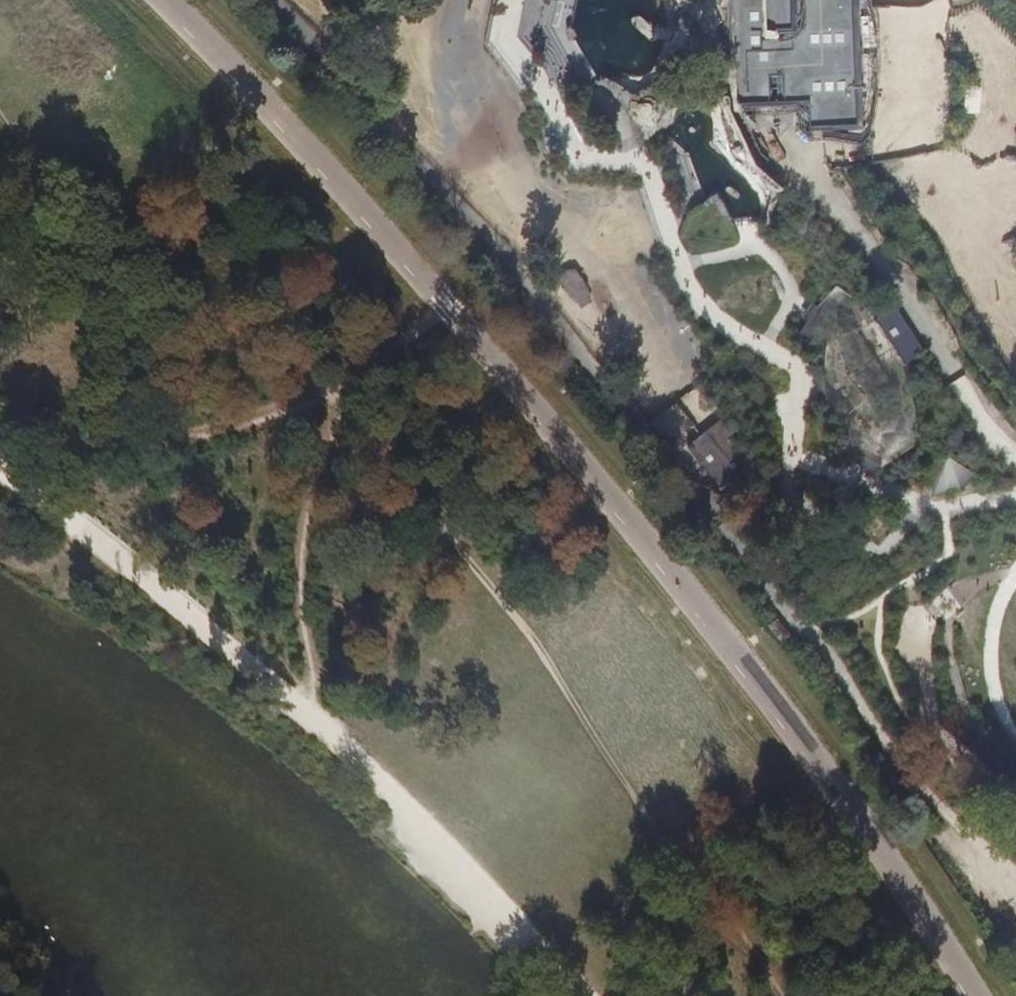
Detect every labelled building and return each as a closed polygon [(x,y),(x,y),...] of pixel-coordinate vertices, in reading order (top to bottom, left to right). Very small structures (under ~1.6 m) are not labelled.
[(737,107),(759,106),(786,105),(785,75),(797,75),(799,96),(810,95),(811,130),(864,128),(860,5),(859,0),(733,0),(737,107)] [(554,275),(574,303),(590,292),(570,264),(554,275)] [(895,306),(877,318),(907,360),(923,349),(895,306)] [(701,386),(652,423),(677,456),(726,417),(701,386)] [(726,417),(677,456),(692,475),(702,466),(719,486),(757,456),(726,417)]
